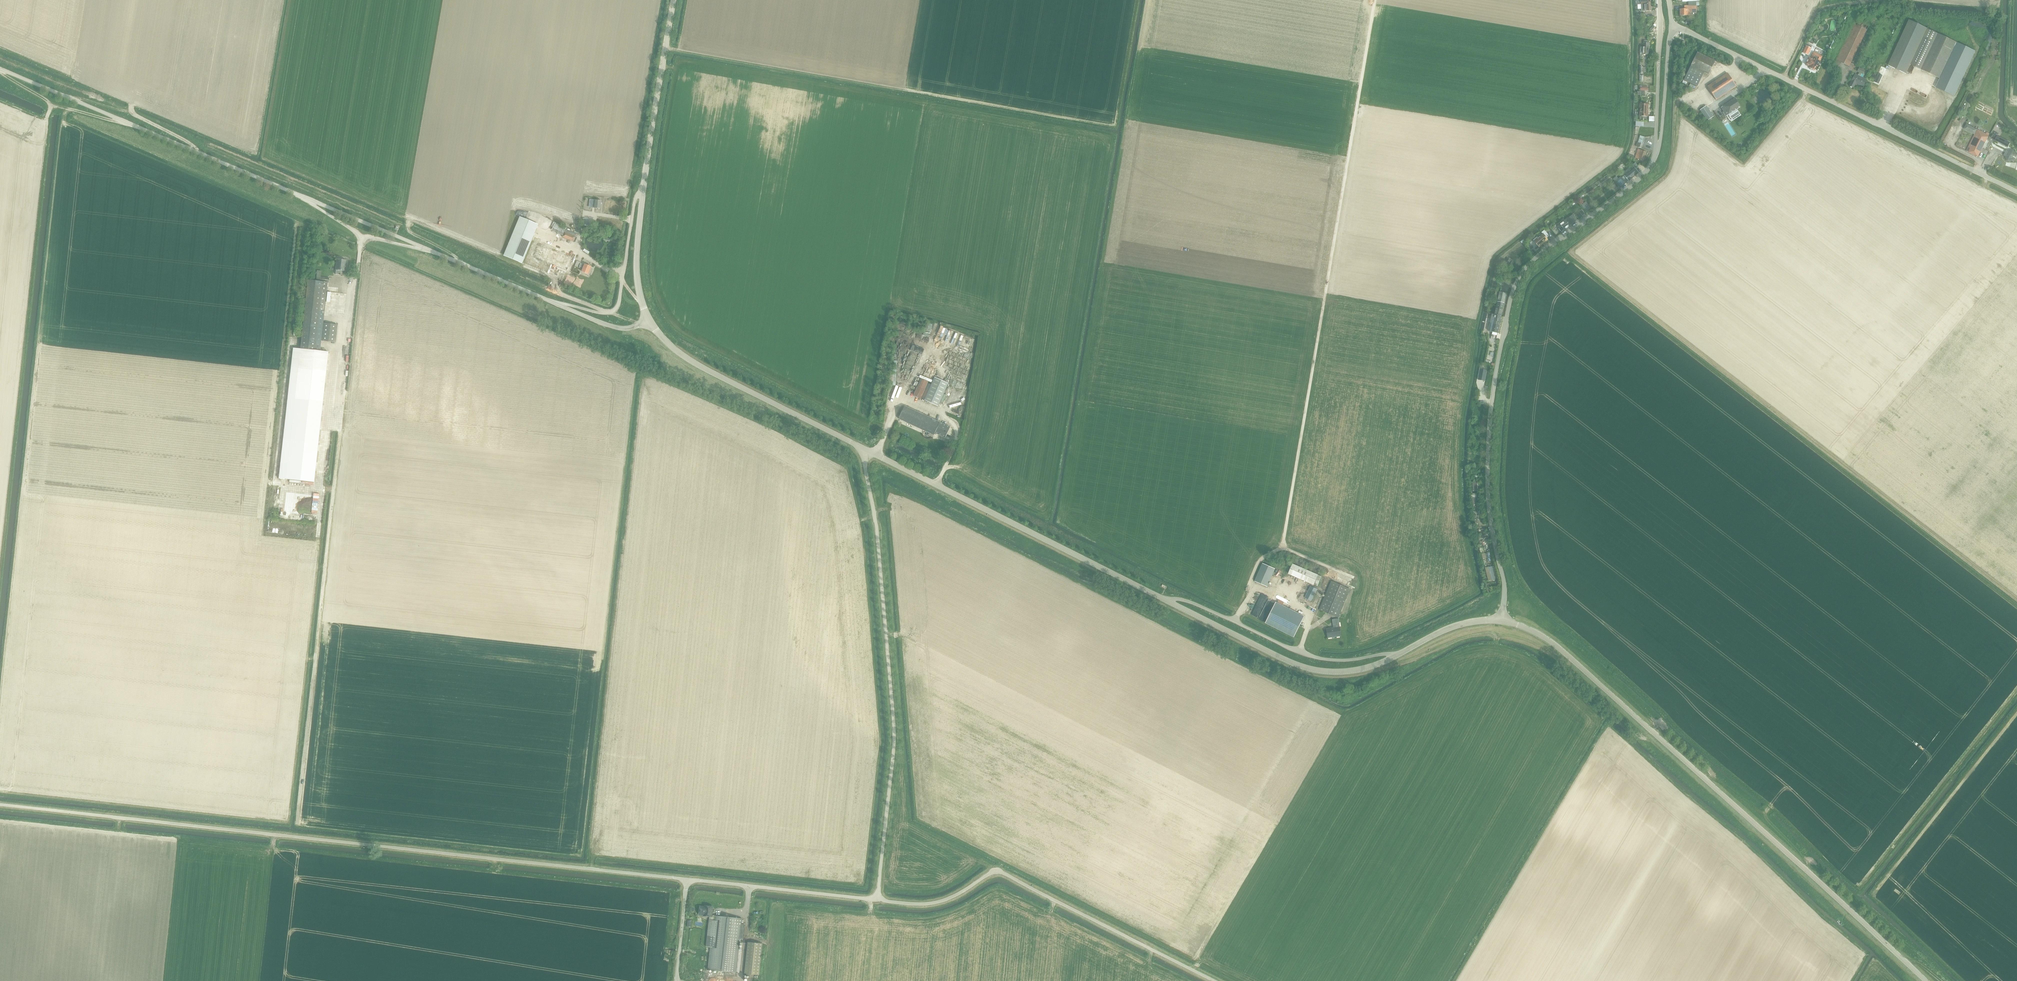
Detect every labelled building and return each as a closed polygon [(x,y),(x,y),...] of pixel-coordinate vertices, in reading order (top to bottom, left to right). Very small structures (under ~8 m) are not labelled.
[(1688,6),(1688,9),(1680,9),(1680,16),(1690,16),(1690,13),(1696,13),(1695,5),(1688,6)] [(1849,67),(1869,26),(1871,22),(1866,20),(1864,23),(1856,20),(1836,61),(1849,67)] [(1909,20),(1888,65),(1906,74),(1911,65),(1920,69),(1937,33),(1928,29),(1909,20)] [(1937,33),(1920,69),(1940,79),(1936,88),(1954,96),(1975,51),(1937,33)] [(1641,47),(1640,53),(1640,56),(1643,56),(1643,54),(1648,55),(1649,41),(1645,41),(1645,42),(1644,42),(1644,43),(1643,47),(1641,47)] [(1697,52),(1691,66),(1704,72),(1709,74),(1715,61),(1697,52)] [(1807,61),(1805,65),(1810,67),(1809,68),(1811,69),(1810,70),(1812,71),(1813,70),(1814,71),(1816,66),(1817,67),(1822,57),(1813,53),(1811,58),(1810,58),(1808,61),(1807,61)] [(1704,72),(1691,66),(1684,79),(1697,86),(1704,72)] [(1863,87),(1867,80),(1860,77),(1862,73),(1862,74),(1864,72),(1859,69),(1858,72),(1859,72),(1858,76),(1855,74),(1851,81),(1852,81),(1849,86),(1853,88),(1856,83),(1863,87)] [(1714,83),(1707,87),(1716,100),(1736,87),(1728,73),(1724,76),(1723,74),(1720,76),(1718,73),(1710,77),(1714,83)] [(1735,98),(1721,108),(1726,116),(1731,113),(1734,117),(1740,113),(1737,109),(1740,107),(1735,99),(1735,98)] [(1640,116),(1648,116),(1648,104),(1640,104),(1640,105),(1640,106),(1639,108),(1640,108),(1640,116)] [(1700,110),(1707,121),(1708,123),(1711,121),(1710,119),(1713,117),(1706,106),(1700,110)] [(1978,157),(1989,134),(1987,133),(1986,134),(1966,124),(1964,129),(1975,134),(1966,151),(1978,157)] [(2010,143),(1997,137),(1999,134),(1995,132),(1993,135),(1991,138),(1995,140),(1995,141),(2008,147),(2010,143)] [(1643,161),(1646,152),(1638,149),(1635,158),(1638,159),(1643,161)] [(2014,161),(2016,155),(2013,150),(2007,150),(2004,156),(2008,161),(2014,161)] [(1634,167),(1622,178),(1621,176),(1615,182),(1620,188),(1632,178),(1639,173),(1634,167)] [(600,209),(601,201),(596,200),(592,200),(591,200),(591,202),(592,203),(591,203),(595,203),(595,208),(600,209)] [(1586,202),(1581,205),(1586,212),(1591,209),(1586,202)] [(1558,227),(1561,231),(1562,232),(1577,220),(1573,215),(1558,227)] [(538,225),(537,225),(539,221),(531,218),(530,222),(519,218),(504,255),(523,262),(538,225)] [(551,231),(563,235),(562,237),(574,242),(577,234),(565,229),(566,227),(555,222),(551,231)] [(1537,237),(1533,240),(1539,247),(1548,240),(1547,238),(1549,236),(1545,230),(1542,232),(1543,234),(1538,238),(1537,237)] [(538,242),(528,265),(547,272),(557,249),(538,242)] [(345,271),(346,260),(336,259),(335,270),(336,270),(335,274),(340,275),(341,271),(345,271)] [(588,274),(591,267),(585,264),(584,265),(581,263),(579,268),(580,268),(581,267),(583,268),(582,271),(588,274)] [(294,348),(280,479),(314,482),(322,403),(328,352),(320,351),(321,341),(328,342),(333,342),(335,342),(337,325),(323,323),(327,282),(328,282),(329,278),(316,276),(316,281),(308,280),(300,349),(294,348)] [(1500,292),(1495,315),(1502,316),(1504,307),(1506,293),(1500,292)] [(1502,316),(1495,315),(1492,314),(1489,331),(1498,333),(1502,316)] [(930,334),(932,324),(926,323),(924,333),(930,334)] [(1487,370),(1480,369),(1478,380),(1485,381),(1487,370)] [(913,395),(924,400),(938,406),(948,384),(934,377),(931,385),(927,383),(928,382),(921,379),(913,395)] [(891,407),(896,383),(890,382),(885,406),(891,407)] [(898,419),(928,432),(934,435),(935,433),(945,438),(950,427),(904,406),(898,419)] [(1267,587),(1275,569),(1263,563),(1255,581),(1267,587)] [(1288,573),(1318,586),(1321,577),(1292,564),(1288,573)] [(1338,618),(1350,589),(1331,581),(1319,610),(1338,618)] [(1304,616),(1277,602),(1266,623),(1293,637),(1304,616)] [(1328,638),(1341,636),(1339,619),(1332,619),(1333,628),(1327,629),(1328,638)] [(709,920),(714,920),(714,916),(712,916),(713,907),(707,906),(707,907),(700,906),(699,914),(704,915),(704,916),(710,916),(709,920)] [(709,920),(706,947),(711,947),(708,969),(736,972),(740,938),(743,938),(745,924),(742,924),(742,919),(714,916),(714,920),(709,920)] [(759,975),(762,944),(748,942),(744,973),(759,975)]
